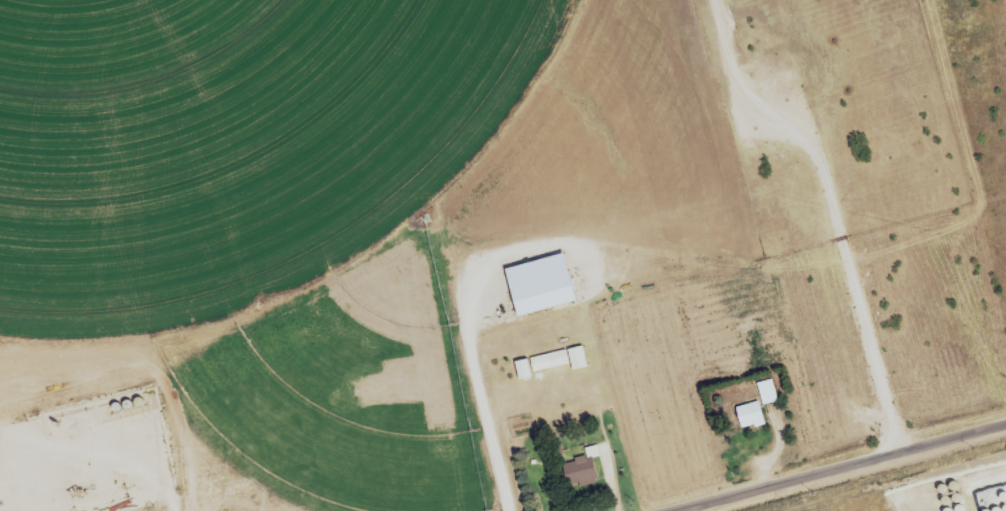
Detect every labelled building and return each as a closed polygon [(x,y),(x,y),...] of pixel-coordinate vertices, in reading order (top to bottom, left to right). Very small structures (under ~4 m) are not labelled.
[(531,360),(535,374),(571,363),(567,349),(531,360)] [(759,384),(765,405),(778,400),(772,380),(759,384)] [(740,429),(764,426),(761,403),(738,406),(740,429)]
